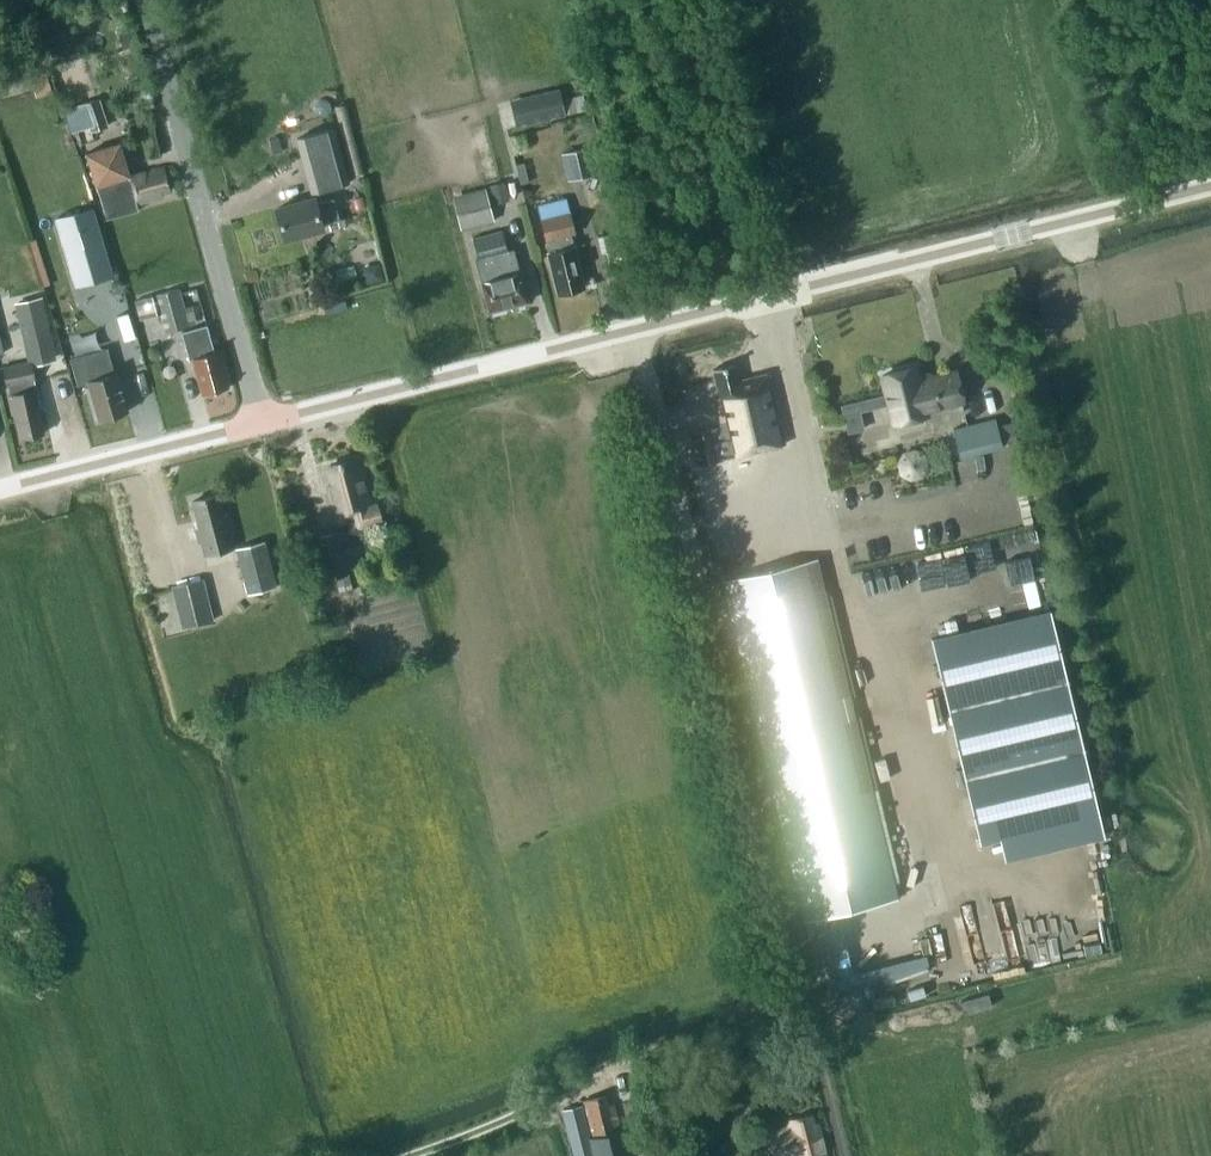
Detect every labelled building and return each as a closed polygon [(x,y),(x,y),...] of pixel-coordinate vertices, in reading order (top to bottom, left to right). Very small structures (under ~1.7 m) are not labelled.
[(503,113),(507,129),(586,110),(583,94),(503,113)] [(91,131),(107,126),(98,99),(82,104),(91,131)] [(333,128),(296,138),(311,192),(348,181),(333,128)] [(87,152),(86,153),(86,154),(91,172),(91,173),(94,185),(95,186),(96,186),(97,185),(105,218),(138,209),(136,205),(162,198),(161,194),(168,192),(162,168),(128,177),(126,171),(125,165),(124,163),(120,145),(119,144),(118,144),(114,145),(94,150),(87,152)] [(504,181),(489,185),(493,200),(508,196),(504,181)] [(452,196),(461,229),(494,220),(485,187),(452,196)] [(572,231),(563,197),(535,205),(559,294),(585,287),(574,248),(570,249),(566,233),(572,231)] [(276,208),(284,239),(322,228),(320,223),(338,218),(333,198),(315,203),(314,198),(276,208)] [(112,273),(90,205),(54,217),(76,285),(112,273)] [(482,283),(490,312),(527,302),(519,273),(518,273),(515,263),(510,265),(500,231),(473,239),(478,260),(475,261),(482,283)] [(618,232),(597,237),(601,253),(622,248),(618,232)] [(370,265),(364,276),(367,284),(384,279),(379,262),(370,265)] [(155,296),(165,332),(196,324),(191,306),(184,308),(179,289),(155,296)] [(19,301),(27,340),(51,334),(42,296),(19,301)] [(192,359),(201,395),(229,388),(226,376),(229,375),(222,350),(215,352),(208,325),(182,332),(189,360),(192,359)] [(78,385),(87,382),(98,419),(127,411),(116,373),(114,373),(106,348),(70,358),(78,385)] [(36,388),(30,361),(1,367),(5,387),(8,387),(9,394),(7,394),(13,421),(14,421),(18,440),(43,434),(37,408),(42,407),(38,387),(36,388)] [(768,372),(739,379),(735,363),(713,368),(720,397),(715,398),(722,426),(714,428),(713,427),(690,432),(697,463),(785,443),(768,372)] [(880,377),(891,423),(924,416),(923,412),(960,403),(953,374),(916,383),(913,369),(880,377)] [(960,454),(1016,440),(1011,422),(997,425),(995,418),(953,429),(960,454)] [(907,447),(907,476),(927,476),(927,447),(907,447)] [(329,466),(335,490),(330,492),(336,517),(345,515),(349,530),(381,521),(376,505),(369,507),(356,459),(329,466)] [(195,527),(199,543),(203,542),(207,555),(234,548),(230,535),(233,534),(227,512),(223,513),(218,494),(192,501),(198,526),(195,527)] [(276,586),(263,539),(235,547),(248,594),(276,586)] [(912,553),(916,574),(974,561),(970,541),(912,553)] [(724,580),(804,920),(897,898),(817,558),(724,580)] [(335,577),(339,594),(352,590),(348,574),(335,577)] [(175,584),(185,626),(213,619),(203,577),(175,584)] [(932,638),(981,841),(1099,813),(1050,610),(932,638)] [(593,1137),(607,1133),(610,1145),(618,1142),(625,1140),(615,1103),(607,1105),(604,1096),(584,1101),(593,1137)] [(563,1109),(575,1155),(603,1155),(601,1148),(593,1150),(590,1137),(582,1104),(563,1109)] [(812,1118),(787,1123),(789,1129),(762,1135),(767,1155),(825,1155),(818,1126),(814,1127),(812,1118)]
